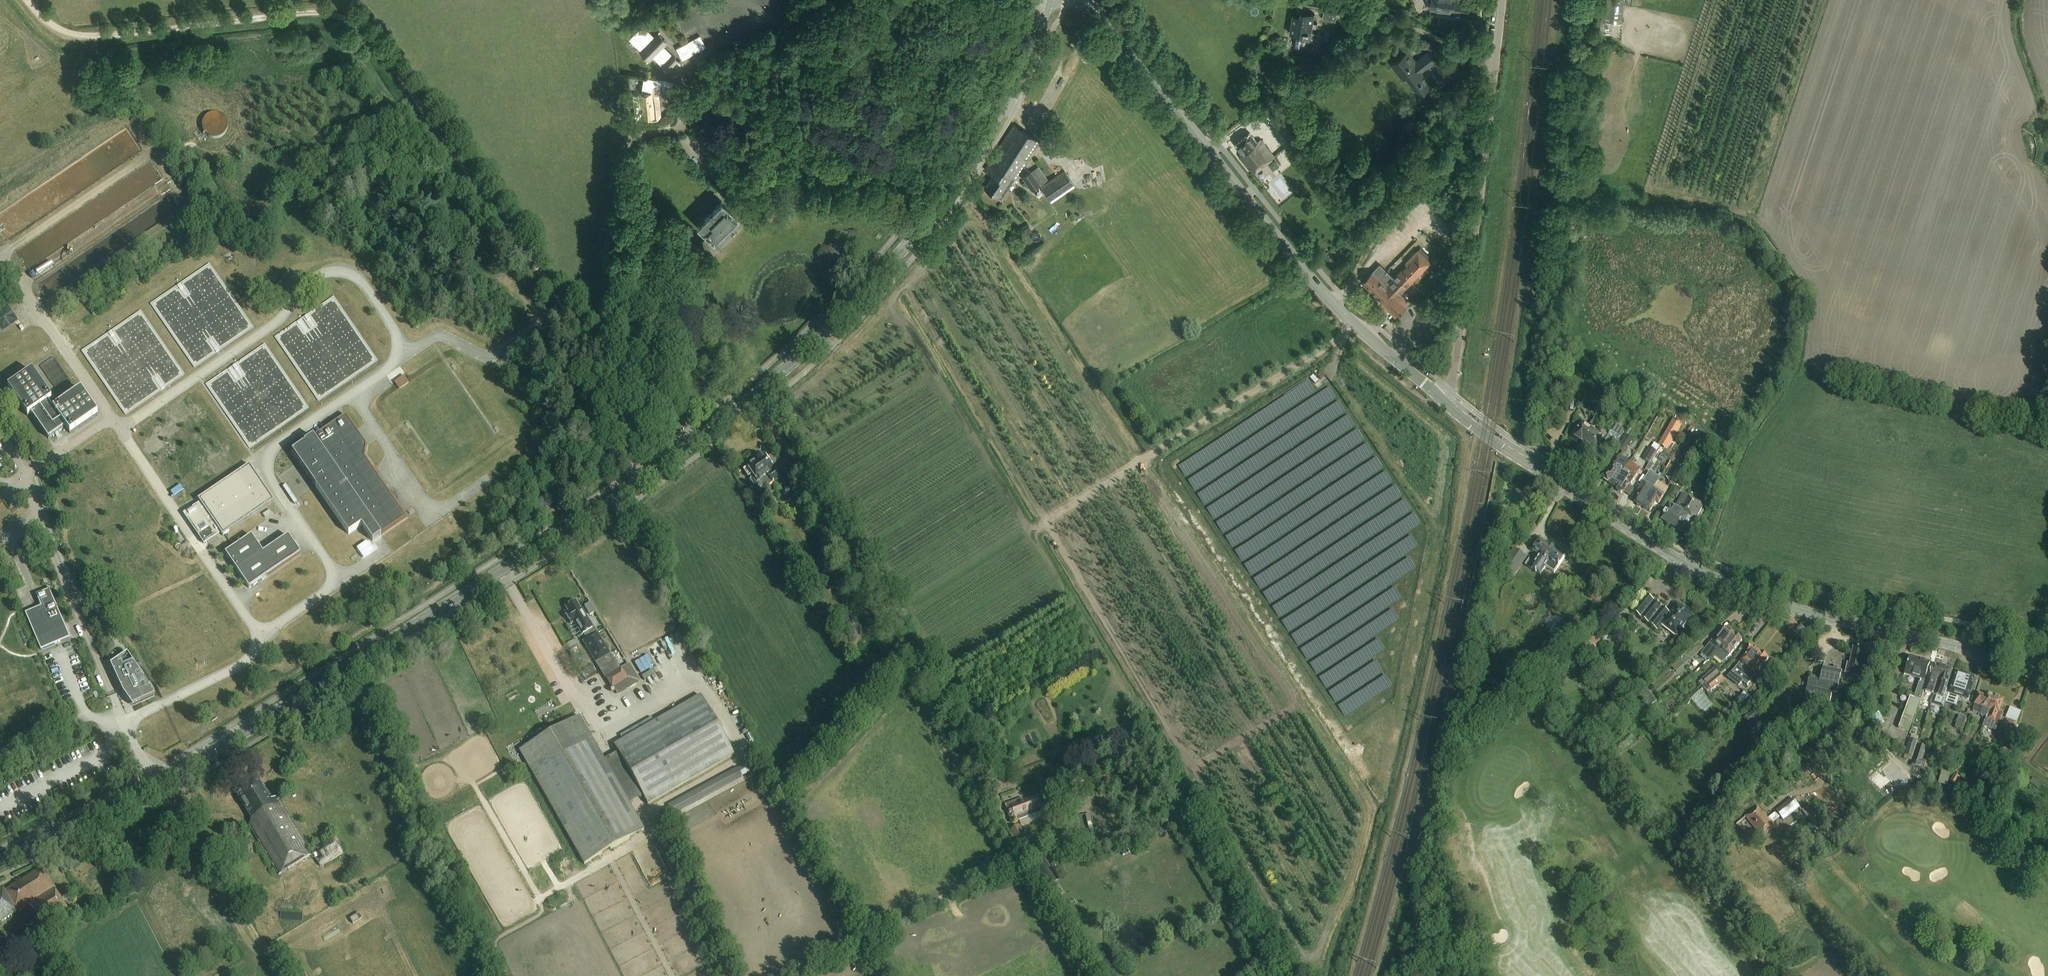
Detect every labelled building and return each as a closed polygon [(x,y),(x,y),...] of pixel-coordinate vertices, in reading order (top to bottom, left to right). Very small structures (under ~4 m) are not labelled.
[(1426,1),(1427,4),(1430,6),(1431,6),(1431,10),(1465,14),(1466,0),(1463,0),(1426,0),(1426,1)] [(1622,23),(1624,0),(1603,0),(1601,21),(1622,23)] [(1305,3),(1297,2),(1295,15),(1292,15),(1289,33),(1296,34),(1295,38),(1296,39),(1295,47),(1321,52),(1324,33),(1311,31),(1312,28),(1317,28),(1317,24),(1312,23),(1314,13),(1306,12),(1308,4),(1305,3)] [(1337,8),(1324,6),(1322,18),(1335,20),(1337,8)] [(643,27),(634,36),(644,47),(641,51),(650,60),(653,56),(667,70),(677,61),(662,46),(666,43),(657,34),(653,37),(643,27)] [(1404,40),(1392,34),(1389,41),(1400,47),(1404,40)] [(702,36),(689,43),(696,54),(708,48),(702,36)] [(1422,70),(1436,60),(1428,50),(1415,61),(1407,51),(1391,63),(1403,79),(1406,76),(1420,94),(1423,92),(1433,84),(1422,70)] [(646,78),(643,94),(652,93),(653,95),(659,94),(659,92),(670,94),(672,82),(646,78)] [(652,93),(633,95),(635,118),(650,116),(651,120),(655,119),(657,119),(661,115),(661,113),(659,94),(653,95),(652,93)] [(221,134),(229,118),(214,111),(206,127),(221,134)] [(1281,111),(1270,119),(1286,139),(1297,131),(1281,111)] [(985,170),(993,175),(984,188),(1001,199),(1014,178),(1015,178),(1027,160),(1026,159),(1038,140),(1014,125),(985,170)] [(1250,133),(1235,145),(1242,154),(1240,156),(1253,173),(1274,156),(1260,139),(1257,142),(1250,133)] [(1315,161),(1308,167),(1318,180),(1325,174),(1315,161)] [(1039,166),(1023,177),(1032,191),(1048,179),(1039,166)] [(1065,169),(1041,186),(1052,201),(1075,185),(1065,169)] [(699,221),(700,223),(698,225),(714,241),(738,217),(722,201),(705,218),(703,217),(701,217),(699,219),(699,221)] [(1030,225),(1016,232),(1023,246),(1037,239),(1030,225)] [(1430,262),(1428,260),(1431,257),(1421,247),(1418,251),(1417,250),(1404,263),(1406,265),(1402,268),(1394,276),(1380,263),(1372,272),(1371,272),(1362,281),(1382,301),(1381,303),(1395,317),(1410,302),(1401,293),(1430,262)] [(253,328),(209,264),(151,305),(194,368),(253,328)] [(377,361),(334,298),(275,338),(319,401),(377,361)] [(0,309),(0,324),(3,329),(20,320),(12,303),(0,309)] [(184,375),(141,312),(82,352),(126,415),(184,375)] [(308,408),(265,345),(206,385),(250,448),(308,408)] [(52,400),(32,372),(8,388),(27,417),(31,414),(49,439),(65,427),(70,434),(98,414),(81,390),(53,410),(48,402),(52,400)] [(405,376),(395,383),(399,389),(409,382),(405,376)] [(348,536),(360,527),(371,543),(408,518),(367,456),(368,445),(348,415),(292,453),(348,536)] [(1573,437),(1583,444),(1593,430),(1599,421),(1595,418),(1591,424),(1593,426),(1591,429),(1581,422),(1577,429),(1578,429),(1573,437)] [(1689,430),(1677,422),(1672,431),(1684,438),(1689,430)] [(1606,439),(1593,430),(1583,444),(1582,445),(1584,446),(1583,447),(1588,451),(1589,449),(1593,453),(1598,446),(1608,453),(1610,449),(1614,447),(1625,431),(1616,425),(1606,439)] [(1628,435),(1618,450),(1626,455),(1636,440),(1628,435)] [(1655,443),(1651,449),(1657,452),(1660,447),(1655,443)] [(1650,448),(1643,460),(1650,464),(1657,452),(1651,449),(1650,448)] [(752,475),(757,483),(761,481),(765,488),(784,476),(779,468),(774,471),(765,456),(747,467),(747,469),(744,471),(748,478),(752,475)] [(1610,472),(1605,481),(1614,487),(1630,463),(1619,456),(1609,471),(1610,472)] [(1630,485),(1641,469),(1630,463),(1614,487),(1623,493),(1629,484),(1630,485)] [(204,544),(221,533),(223,536),(273,501),(249,465),(198,500),(201,503),(191,510),(184,515),(204,544)] [(1635,503),(1642,507),(1658,481),(1648,475),(1638,491),(1641,492),(1635,503)] [(1659,503),(1668,488),(1658,481),(1642,507),(1650,512),(1656,502),(1659,503)] [(1676,507),(1671,504),(1661,520),(1680,531),(1686,522),(1688,523),(1691,518),(1695,520),(1703,506),(1683,494),(1676,507)] [(287,536),(262,554),(250,536),(226,552),(250,587),(299,554),(287,536)] [(1535,563),(1529,559),(1525,564),(1540,575),(1545,567),(1554,573),(1558,568),(1566,557),(1541,540),(1533,550),(1540,555),(1535,563)] [(1513,549),(1501,568),(1513,575),(1525,557),(1513,549)] [(50,592),(37,597),(41,608),(26,614),(41,650),(70,638),(50,592)] [(1670,614),(1646,595),(1633,611),(1657,630),(1662,624),(1677,637),(1684,629),(1682,628),(1691,616),(1677,605),(1670,614)] [(569,612),(565,615),(572,625),(574,623),(582,636),(585,635),(587,640),(583,642),(601,671),(615,663),(582,609),(580,610),(575,603),(567,608),(569,612)] [(596,612),(590,603),(584,607),(590,616),(596,612)] [(1558,634),(1565,625),(1562,623),(1564,620),(1556,614),(1554,617),(1551,615),(1544,624),(1547,626),(1545,629),(1553,635),(1555,632),(1558,634)] [(1726,628),(1714,643),(1712,641),(1701,654),(1709,661),(1715,657),(1721,650),(1720,649),(1733,634),(1726,628)] [(1742,641),(1733,634),(1720,649),(1721,650),(1715,657),(1723,664),(1742,641)] [(1752,646),(1727,680),(1738,688),(1743,682),(1748,686),(1768,659),(1761,653),(1752,646)] [(1863,658),(1864,650),(1853,648),(1850,663),(1847,663),(1844,674),(1841,674),(1841,671),(1838,670),(1838,667),(1834,666),(1833,669),(1823,667),(1821,679),(1810,676),(1805,698),(1829,703),(1832,692),(1837,693),(1839,681),(1843,681),(1845,678),(1851,679),(1852,675),(1861,677),(1865,658),(1863,658)] [(144,678),(127,654),(110,666),(122,692),(123,693),(132,707),(155,696),(152,690),(144,678)] [(639,660),(643,671),(658,665),(653,654),(639,660)] [(1910,697),(1899,728),(1908,732),(1919,702),(1920,703),(1926,685),(1923,684),(1930,664),(1910,657),(1905,674),(1920,679),(1914,699),(1910,697)] [(613,689),(629,680),(622,669),(619,670),(615,663),(601,671),(613,690),(613,689)] [(1942,668),(1933,665),(1927,681),(1929,682),(1925,692),(1934,695),(1942,668)] [(1944,708),(1945,702),(1949,690),(1948,690),(1954,671),(1942,668),(1934,695),(1931,704),(1944,708)] [(1702,680),(1707,686),(1719,676),(1714,670),(1702,680)] [(1965,675),(1955,672),(1949,690),(1945,702),(1955,706),(1958,696),(1968,699),(1970,694),(1975,678),(1965,675)] [(1723,682),(1719,676),(1707,686),(1712,692),(1723,682)] [(1656,703),(1645,690),(1638,696),(1649,709),(1656,703)] [(1972,712),(1986,716),(1994,697),(1986,694),(1986,696),(1978,694),(1974,704),(1975,704),(1972,712)] [(604,761),(579,717),(520,751),(584,865),(644,831),(629,805),(643,797),(648,806),(735,756),(701,697),(614,746),(618,753),(604,761)] [(2001,719),(2003,715),(2002,713),(1998,712),(2003,700),(1994,697),(1986,716),(1983,726),(1995,731),(1999,723),(2002,725),(2002,728),(2006,729),(2003,740),(2012,743),(2016,724),(2005,719),(2005,720),(2001,719)] [(1873,731),(1884,721),(1874,709),(1863,719),(1873,731)] [(1717,726),(1724,719),(1719,714),(1712,721),(1713,722),(1716,725),(1717,726)] [(1962,730),(1966,718),(1959,716),(1955,728),(1962,730)] [(1616,747),(1622,753),(1635,742),(1629,735),(1616,747)] [(1913,759),(1915,755),(1919,744),(1909,741),(1906,752),(1904,756),(1913,759)] [(1923,771),(1926,762),(1922,761),(1926,749),(1918,746),(1911,767),(1923,771)] [(210,759),(224,752),(222,749),(209,756),(210,759)] [(739,768),(670,806),(675,815),(745,777),(739,768)] [(1955,776),(1949,785),(1954,789),(1960,779),(1955,776)] [(271,801),(260,783),(238,796),(252,820),(249,826),(279,875),(313,855),(321,868),(343,854),(332,837),(309,851),(277,797),(271,801)] [(1005,805),(1012,823),(1043,811),(1038,797),(1023,802),(1022,799),(1005,805)] [(1762,813),(1757,808),(1745,817),(1756,831),(1757,830),(1763,837),(1774,829),(1772,826),(1780,819),(1783,822),(1799,810),(1792,801),(1767,820),(1766,819),(1767,818),(1763,813),(1762,813)] [(1809,804),(1801,811),(1813,826),(1816,824),(1820,828),(1825,824),(1809,804)] [(1173,825),(1183,820),(1179,811),(1164,818),(1167,826),(1172,824),(1173,825)] [(1011,836),(1017,847),(1020,846),(1023,852),(1030,848),(1026,842),(1028,841),(1022,830),(1011,836)] [(1043,857),(1032,864),(1047,888),(1058,881),(1043,857)] [(0,891),(0,924),(28,906),(44,931),(70,914),(54,890),(55,889),(41,868),(5,892),(3,889),(0,891)]
